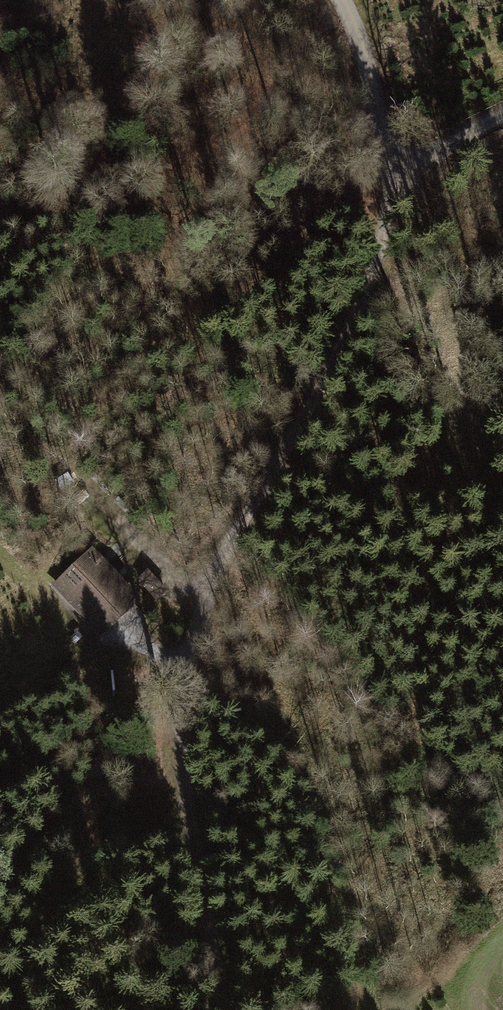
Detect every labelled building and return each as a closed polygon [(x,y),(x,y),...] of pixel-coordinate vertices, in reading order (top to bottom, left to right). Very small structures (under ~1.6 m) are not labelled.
[(52,588),(99,642),(140,606),(93,552),(52,588)] [(140,584),(161,598),(170,584),(149,570),(140,584)]
